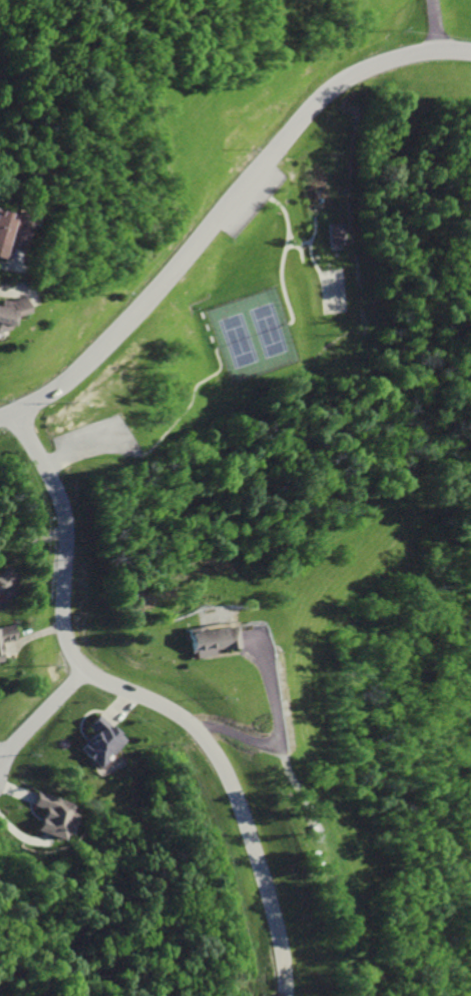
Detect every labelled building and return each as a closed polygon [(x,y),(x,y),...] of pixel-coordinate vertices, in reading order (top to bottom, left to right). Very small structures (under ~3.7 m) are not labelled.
[(0,246),(15,249),(22,220),(0,215),(0,247),(0,246)] [(339,248),(339,224),(323,225),(323,248),(339,248)] [(14,305),(0,302),(0,315),(11,318),(14,305)] [(232,649),(228,623),(212,625),(212,624),(180,629),(183,655),(232,649)] [(12,640),(10,625),(0,627),(0,642),(12,640)] [(95,767),(123,740),(98,713),(86,725),(93,732),(77,748),(95,767)] [(37,793),(33,806),(41,809),(33,831),(64,841),(73,816),(63,813),(66,803),(37,793)]
